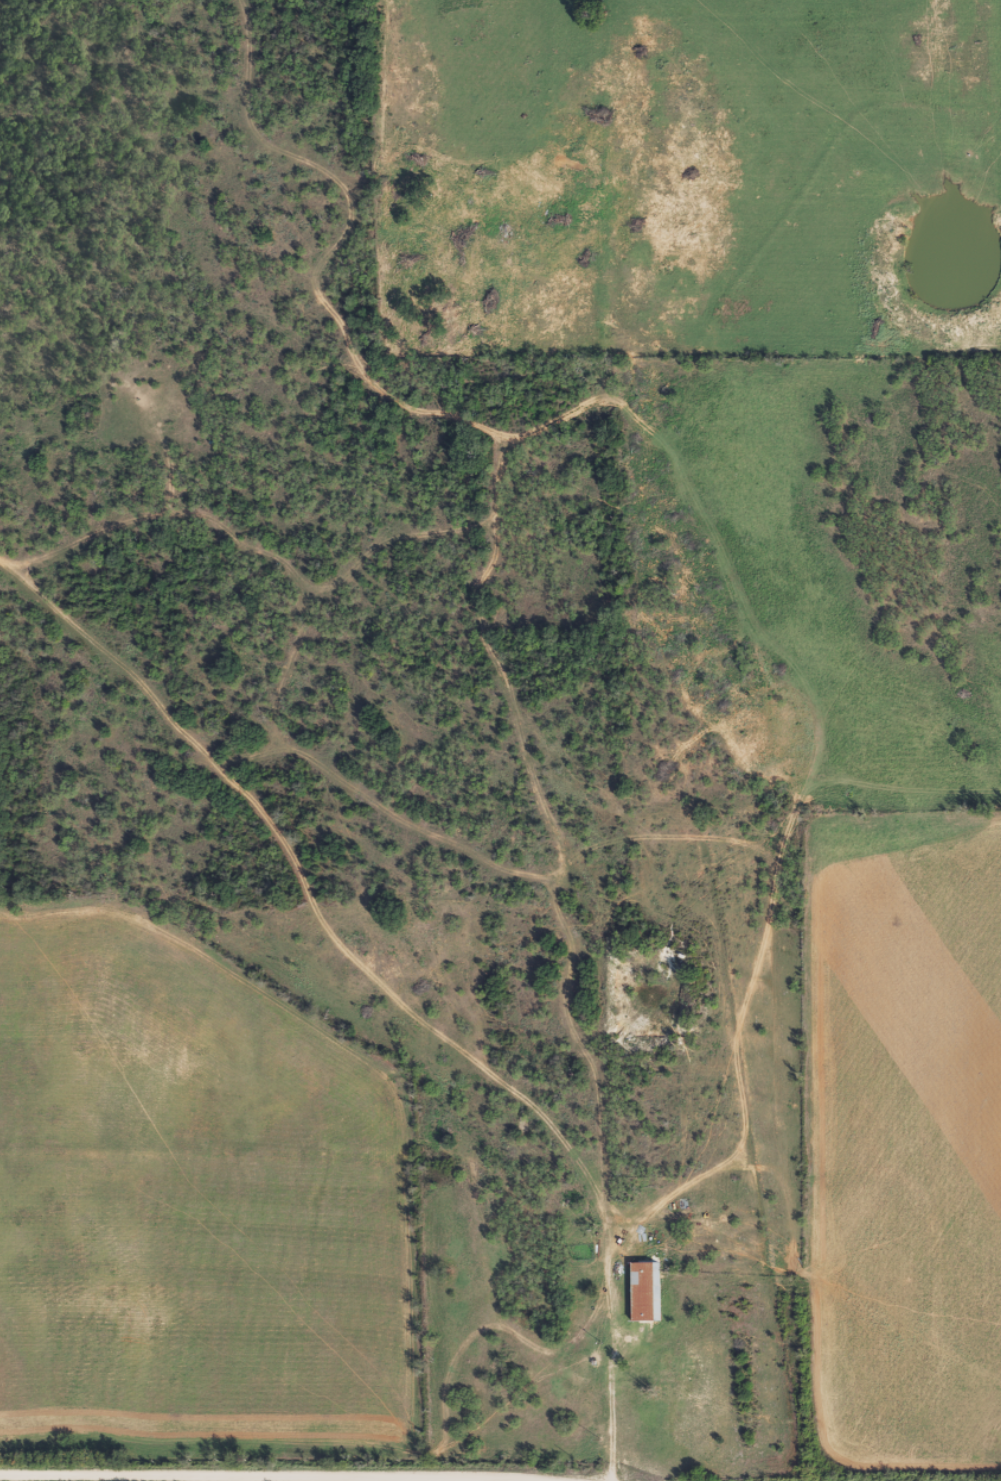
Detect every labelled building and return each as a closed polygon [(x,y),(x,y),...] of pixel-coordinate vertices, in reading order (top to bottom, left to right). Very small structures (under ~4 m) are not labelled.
[(626,1271),(627,1329),(658,1328),(658,1270),(626,1271)]
